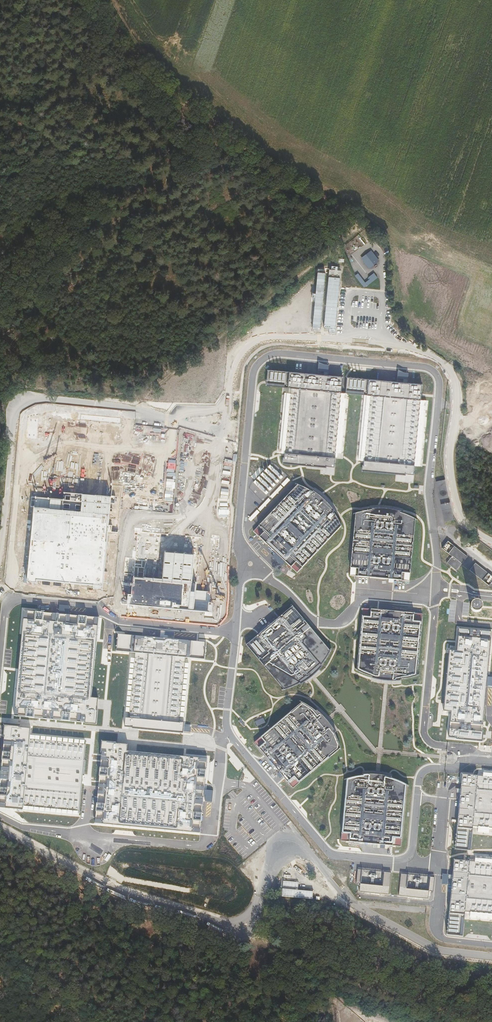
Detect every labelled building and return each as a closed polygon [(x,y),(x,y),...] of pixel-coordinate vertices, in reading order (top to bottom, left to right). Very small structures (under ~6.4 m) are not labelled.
[(372,250),(361,257),(369,269),(380,261),(372,250)] [(313,330),(320,330),(325,272),(318,272),(313,330)] [(359,273),(355,276),(364,288),(368,285),(365,282),(359,273)] [(375,275),(365,282),(368,285),(378,278),(375,275)] [(329,277),(324,327),(335,328),(339,278),(329,277)] [(319,362),(318,373),(329,374),(330,363),(319,362)] [(318,373),(265,368),(264,386),(283,388),(278,451),(278,454),(281,454),(281,461),(334,466),(335,457),(341,458),(341,457),(347,393),(364,394),(358,460),(364,460),(363,470),(414,475),(415,467),(422,467),(428,401),(421,400),(423,382),(408,381),(397,380),(329,374),(318,373)] [(398,372),(397,380),(408,381),(409,373),(398,372)] [(102,447),(106,454),(113,448),(108,442),(102,447)] [(271,465),(268,467),(281,479),(283,477),(271,465)] [(75,482),(84,476),(77,467),(68,473),(75,482)] [(267,469),(265,472),(277,484),(280,481),(267,469)] [(263,473),(261,475),(273,487),(276,485),(263,473)] [(129,480),(133,485),(138,480),(134,475),(129,480)] [(260,476),(257,479),(270,491),(272,488),(260,476)] [(435,481),(439,498),(448,496),(448,494),(444,479),(435,481)] [(256,480),(254,483),(266,495),(269,492),(256,480)] [(314,491),(310,490),(295,484),(257,525),(263,530),(258,536),(282,558),(290,567),(296,572),(343,528),(340,520),(336,514),(325,500),(318,493),(314,491)] [(35,498),(28,583),(36,584),(37,580),(94,586),(93,589),(103,590),(111,498),(64,493),(63,500),(35,498)] [(440,504),(444,521),(453,519),(452,516),(449,502),(440,504)] [(352,518),(353,517),(348,572),(348,575),(360,576),(366,576),(366,575),(395,578),(395,579),(410,580),(415,522),(416,523),(418,521),(399,513),(399,514),(370,512),(371,511),(362,512),(357,514),(351,516),(352,518)] [(467,556),(447,541),(441,548),(451,556),(446,562),(455,570),(467,556)] [(194,556),(165,553),(163,580),(191,584),(194,556)] [(475,563),(469,570),(489,586),(491,582),(491,576),(475,563)] [(189,611),(191,584),(136,578),(134,606),(189,611)] [(478,601),(477,600),(475,600),(474,601),(472,602),(471,603),(471,605),(470,606),(471,608),(471,609),(472,611),(474,612),(475,612),(477,612),(479,612),(480,611),(481,610),(482,608),(482,607),(482,605),(482,604),(481,602),(479,601),(478,601)] [(377,670),(405,673),(405,674),(410,673),(416,672),(422,670),(425,669),(424,667),(422,668),(428,610),(410,608),(410,609),(381,607),(381,606),(366,604),(361,662),(359,661),(358,663),(359,663),(364,666),(370,669),(375,671),(377,671),(377,670)] [(258,635),(246,645),(283,689),(281,690),(282,692),(287,690),(292,688),(298,686),(301,684),(301,683),(322,665),(323,666),(325,663),(328,658),(331,653),(333,648),(331,648),(331,649),(293,605),(280,616),(280,617),(258,635)] [(99,617),(24,610),(14,715),(85,722),(85,723),(96,724),(98,710),(97,710),(98,698),(92,697),(99,617)] [(451,713),(448,736),(482,739),(491,632),(459,629),(457,651),(450,651),(444,711),(451,713)] [(206,641),(117,633),(115,651),(135,653),(129,719),(125,719),(125,726),(140,727),(183,731),(184,727),(184,723),(179,722),(185,657),(205,659),(206,641)] [(301,702),(299,701),(298,703),(299,704),(252,743),(254,746),(255,745),(290,787),(290,788),(292,791),(339,751),(340,753),(342,752),(341,750),(339,744),(337,739),(335,735),(335,734),(334,734),(315,712),(316,711),(315,711),(311,708),(306,705),(301,702)] [(5,725),(0,778),(0,807),(79,814),(86,740),(30,735),(31,728),(20,727),(20,726),(5,725)] [(101,753),(95,823),(200,833),(207,757),(127,750),(128,744),(116,743),(116,742),(101,740),(100,753),(101,753)] [(461,773),(454,849),(470,850),(472,835),(491,836),(491,771),(482,770),(482,775),(461,773)] [(364,775),(364,774),(359,774),(354,775),(348,777),(345,778),(346,780),(347,780),(342,841),(345,841),(345,840),(400,845),(400,846),(403,847),(409,786),(410,786),(412,784),(410,783),(405,781),(400,779),(395,777),(394,776),(393,777),(364,775)] [(452,859),(445,934),(462,937),(463,920),(491,923),(491,857),(470,855),(469,860),(452,859)] [(384,872),(383,886),(389,886),(390,886),(391,873),(384,872)] [(283,888),(297,889),(298,882),(283,881),(283,888)] [(383,886),(360,884),(359,891),(389,894),(389,886),(383,886)] [(406,888),(399,887),(398,895),(429,898),(429,890),(406,888)] [(283,888),(282,888),(281,896),(312,899),(313,891),(297,889),(283,888)]
